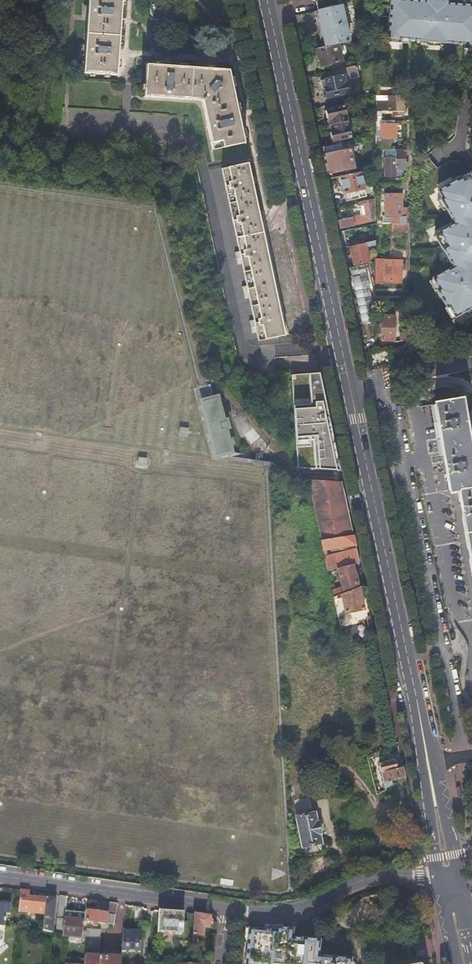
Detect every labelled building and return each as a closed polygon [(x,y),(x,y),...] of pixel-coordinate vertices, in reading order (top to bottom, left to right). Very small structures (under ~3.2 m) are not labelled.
[(83,73),(116,76),(121,0),(87,0),(83,73)] [(377,0),(312,0),(316,2),(325,46),(337,44),(364,38),(361,23),(345,27),(341,6),(365,7),(365,17),(376,18),(377,0)] [(410,40),(411,1),(403,0),(392,0),(388,42),(401,43),(401,39),(409,40),(410,40)] [(468,48),(470,48),(471,6),(462,5),(450,4),(450,1),(443,0),(425,0),(425,2),(413,1),(411,1),(410,40),(422,41),(422,42),(428,43),(441,44),(446,44),(447,43),(459,44),(467,45),(467,48),(468,48)] [(337,44),(325,46),(315,49),(318,59),(319,59),(320,66),(330,64),(332,71),(347,68),(345,60),(341,61),(337,44)] [(141,85),(140,90),(144,90),(144,97),(202,101),(212,149),(243,143),(228,70),(146,64),(145,85),(141,85)] [(347,68),(332,71),(331,71),(332,78),(325,79),(327,87),(324,88),(327,98),(347,93),(344,80),(358,76),(357,71),(360,70),(359,65),(347,68)] [(403,97),(376,96),(376,111),(403,112),(403,97)] [(332,125),(347,122),(344,105),(327,109),(325,112),(326,117),(328,119),(331,119),(332,125)] [(381,121),(376,121),(376,126),(379,126),(379,142),(383,144),(391,144),(394,141),(394,139),(395,138),(395,123),(394,123),(394,121),(381,121)] [(350,137),(347,122),(332,125),(333,130),(331,131),(330,133),(330,139),(333,141),(350,137)] [(348,141),(322,147),(327,174),(354,168),(348,141)] [(404,162),(404,150),(396,150),(396,159),(385,159),(385,176),(395,176),(395,168),(404,168),(404,162)] [(247,162),(221,168),(257,340),(284,335),(247,162)] [(364,189),(360,171),(339,176),(341,185),(342,184),(346,201),(359,197),(358,190),(364,189)] [(469,175),(469,174),(459,179),(459,178),(446,186),(446,187),(438,191),(443,199),(441,200),(447,210),(455,224),(439,233),(440,234),(447,247),(443,249),(453,267),(433,279),(434,280),(439,290),(438,290),(447,307),(449,306),(455,317),(456,318),(471,308),(471,180),(469,175)] [(391,223),(407,223),(407,208),(400,208),(400,194),(385,194),(385,216),(392,217),(391,223)] [(375,220),(375,198),(360,201),(361,205),(364,205),(367,223),(375,220)] [(443,212),(447,210),(441,200),(438,202),(443,212)] [(351,218),(337,221),(339,230),(353,226),(351,218)] [(356,229),(343,232),(346,243),(358,240),(356,229)] [(436,237),(443,249),(447,247),(440,234),(436,237)] [(375,245),(375,240),(365,242),(365,244),(350,247),(354,265),(369,261),(366,247),(375,245)] [(386,260),(385,275),(401,276),(401,260),(386,260)] [(365,264),(347,268),(352,289),(357,288),(358,280),(365,278),(365,264)] [(435,292),(438,290),(439,290),(434,280),(430,282),(435,292)] [(404,298),(404,284),(390,283),(390,299),(404,298)] [(362,297),(356,299),(359,315),(365,314),(362,297)] [(451,319),(455,317),(449,306),(447,307),(445,309),(451,319)] [(382,315),(382,340),(393,340),(394,316),(382,315)] [(330,426),(323,394),(312,397),(317,419),(306,418),(304,402),(303,402),(301,375),(291,376),(295,430),(309,428),(309,425),(318,424),(319,427),(330,426)] [(218,397),(199,401),(195,402),(211,457),(235,452),(230,434),(232,433),(228,419),(225,420),(218,397)] [(435,404),(449,491),(459,489),(471,569),(471,470),(460,400),(435,404)] [(309,428),(295,430),(296,443),(302,441),(303,446),(305,445),(314,443),(316,448),(306,450),(296,453),(297,468),(339,470),(335,453),(331,454),(325,426),(319,427),(309,428)] [(331,454),(335,453),(330,426),(325,426),(331,454)] [(353,535),(342,482),(307,481),(321,540),(353,535)] [(355,545),(353,535),(321,540),(323,551),(355,545)] [(356,550),(325,557),(328,571),(338,568),(353,564),(359,563),(356,550)] [(341,587),(332,591),(334,597),(339,595),(341,594),(358,587),(353,564),(338,568),(341,587)] [(359,586),(358,587),(341,594),(345,614),(364,609),(359,586)] [(339,621),(341,628),(355,625),(353,617),(339,621)] [(378,761),(383,787),(392,783),(391,779),(405,777),(403,766),(397,767),(395,758),(378,761)] [(297,817),(303,846),(320,842),(318,832),(320,832),(318,822),(316,822),(315,813),(297,817)] [(320,842),(303,846),(304,851),(321,848),(320,842)] [(29,893),(19,891),(19,900),(20,900),(19,911),(44,913),(45,903),(28,901),(29,893)] [(45,903),(44,913),(43,932),(48,933),(62,936),(64,919),(66,898),(59,897),(58,902),(56,931),(52,930),(54,904),(52,903),(47,903),(45,903)] [(4,927),(5,914),(7,915),(9,901),(1,900),(0,905),(0,927),(4,927)] [(116,904),(108,903),(106,914),(87,912),(86,922),(96,923),(96,926),(100,927),(101,924),(105,924),(105,923),(113,924),(116,904)] [(142,908),(134,907),(134,922),(141,923),(142,908)] [(194,916),(158,911),(157,933),(174,935),(173,940),(179,941),(179,945),(193,945),(193,937),(194,916)] [(194,916),(193,937),(203,938),(203,929),(214,929),(215,925),(209,918),(194,916)] [(64,919),(62,936),(67,937),(82,940),(83,929),(84,922),(64,919)] [(318,954),(319,942),(309,941),(309,938),(293,937),(293,931),(292,931),(293,928),(276,926),(276,930),(274,929),(270,963),(317,963),(318,954)] [(247,927),(246,942),(248,942),(249,932),(254,932),(257,930),(257,928),(247,927)] [(248,942),(246,963),(270,963),(274,929),(257,928),(257,930),(254,932),(249,932),(248,942)] [(87,930),(86,950),(99,951),(101,931),(87,930)] [(140,938),(122,937),(121,952),(139,953),(140,938)] [(4,963),(14,963),(15,947),(9,947),(8,956),(4,956),(4,963)] [(415,947),(385,952),(388,963),(418,963),(415,947)] [(353,958),(319,955),(319,954),(318,954),(317,963),(352,963),(353,958)]
